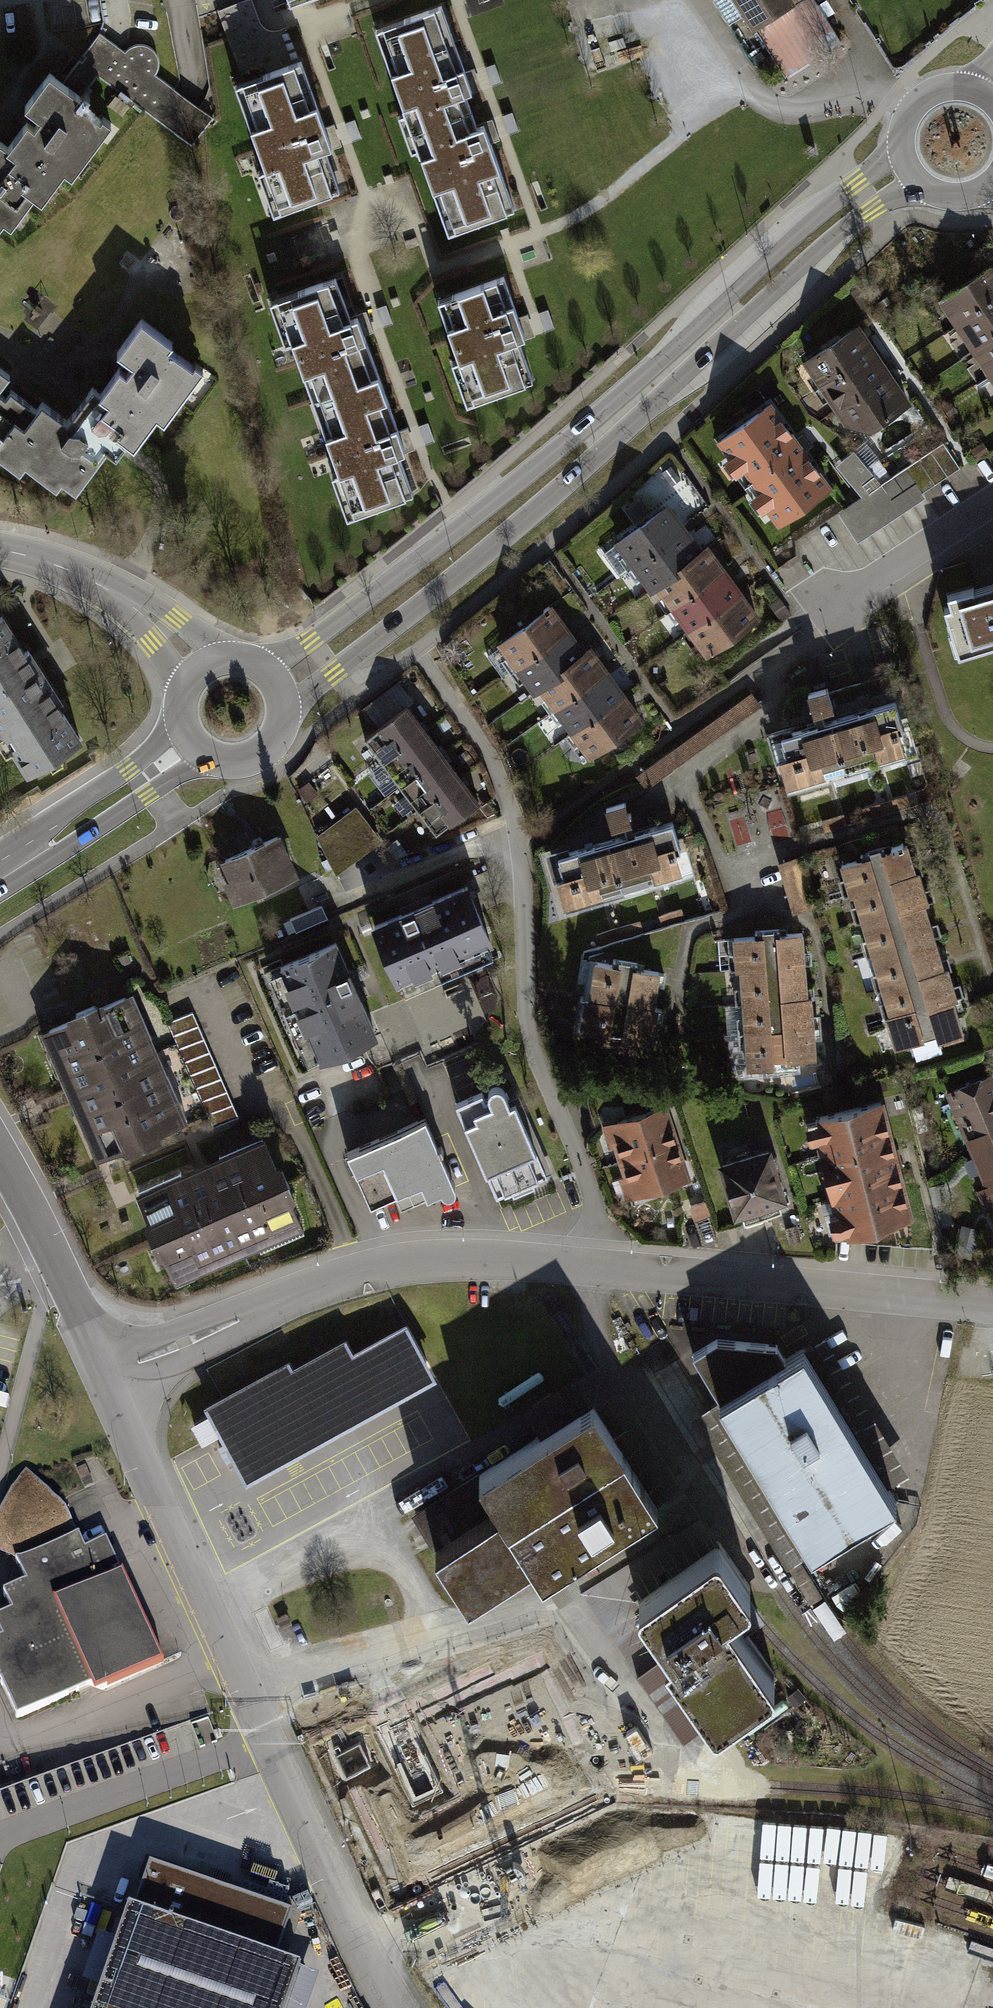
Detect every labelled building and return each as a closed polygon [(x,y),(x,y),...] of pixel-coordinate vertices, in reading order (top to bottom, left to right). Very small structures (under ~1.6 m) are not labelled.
[(787,72),(838,41),(813,0),(742,0),(787,72)] [(519,211),(442,7),(379,31),(456,234),(519,211)] [(1,221),(9,227),(32,196),(38,200),(61,169),(69,175),(109,121),(101,114),(98,117),(78,102),(85,92),(84,91),(97,73),(150,112),(194,145),(213,119),(155,76),(161,68),(161,59),(157,52),(150,47),(140,45),(130,48),(126,54),(103,37),(65,86),(47,72),(23,104),(28,108),(21,117),(24,119),(5,144),(0,140),(0,222),(1,221)] [(304,66),(238,90),(283,214),(349,191),(304,66)] [(939,303),(992,385),(992,270),(939,303)] [(419,494),(341,276),(279,298),(358,516),(419,494)] [(538,383),(500,279),(441,300),(479,405),(538,383)] [(19,470),(24,464),(56,488),(62,480),(76,491),(108,449),(116,455),(128,440),(135,445),(157,415),(163,420),(203,367),(195,361),(192,364),(167,345),(171,340),(143,320),(119,352),(126,357),(101,391),(94,386),(68,420),(44,402),(38,410),(12,391),(7,398),(0,392),(0,456),(19,470)] [(859,324),(803,360),(845,424),(873,430),(912,404),(859,324)] [(0,370),(0,389),(9,377),(0,370)] [(771,399),(716,440),(727,455),(721,460),(734,477),(737,475),(751,494),(747,497),(759,513),(765,508),(780,529),(837,487),(803,442),(771,399)] [(984,442),(967,453),(974,463),(990,452),(984,442)] [(836,466),(861,497),(839,512),(857,540),(924,496),(921,491),(959,467),(943,443),(882,483),(855,450),(836,466)] [(666,505),(614,543),(653,595),(657,592),(704,656),(758,617),(705,545),(699,549),(666,505)] [(954,605),(946,607),(961,658),(992,648),(992,581),(950,594),(954,605)] [(554,608),(499,646),(539,704),(548,697),(588,754),(642,716),(597,652),(589,658),(554,608)] [(0,630),(0,704),(35,760),(91,724),(22,616),(0,630)] [(821,730),(775,743),(789,792),(917,755),(902,702),(845,718),(836,686),(810,693),(821,730)] [(751,689),(627,772),(638,788),(762,706),(751,689)] [(497,800),(425,700),(379,734),(452,833),(497,800)] [(372,802),(334,820),(354,861),(392,842),(372,802)] [(617,833),(549,857),(569,915),(694,871),(674,814),(636,828),(627,802),(608,809),(617,833)] [(297,833),(232,862),(249,899),(314,869),(297,833)] [(910,846),(843,866),(899,1052),(966,1032),(910,846)] [(465,897),(375,935),(396,983),(485,946),(465,897)] [(807,933),(732,938),(740,1059),(816,1054),(807,933)] [(373,1041),(333,949),(281,972),(321,1063),(373,1041)] [(666,974),(587,960),(574,1036),(653,1050),(666,974)] [(155,982),(62,1016),(110,1146),(204,1112),(155,982)] [(196,1012),(179,1019),(185,1034),(202,1027),(196,1012)] [(518,1076),(468,1099),(508,1184),(558,1161),(518,1076)] [(946,1094),(988,1212),(992,1211),(992,1077),(946,1094)] [(883,1100),(813,1118),(844,1239),(914,1221),(883,1100)] [(665,1106),(602,1127),(627,1203),(690,1182),(665,1106)] [(439,1111),(360,1147),(387,1208),(467,1173),(439,1111)] [(281,1128),(148,1182),(186,1274),(319,1220),(281,1128)] [(774,1148),(719,1166),(737,1224),(793,1206),(774,1148)] [(286,1356),(206,1401),(246,1473),(435,1370),(406,1318),(352,1348),(345,1334),(291,1364),(286,1356)] [(702,1347),(725,1385),(800,1340),(733,1330),(702,1347)] [(800,1340),(725,1385),(814,1532),(896,1483),(807,1336),(800,1340)] [(545,1576),(661,1505),(597,1403),(484,1473),(503,1505),(438,1546),(471,1597),(534,1558),(545,1576)] [(3,1643),(33,1713),(178,1652),(126,1532),(103,1542),(97,1526),(32,1554),(44,1581),(20,1591),(28,1608),(10,1616),(19,1636),(3,1643)] [(711,1548),(642,1594),(678,1643),(671,1647),(722,1717),(783,1676),(732,1606),(742,1600),(758,1589),(723,1539),(711,1548)] [(81,2007),(281,2007),(296,1962),(284,1958),(299,1912),(146,1861),(132,1904),(117,1900),(81,2007)] [(0,1982),(0,2007),(1,2007),(9,1985),(0,1982)]
